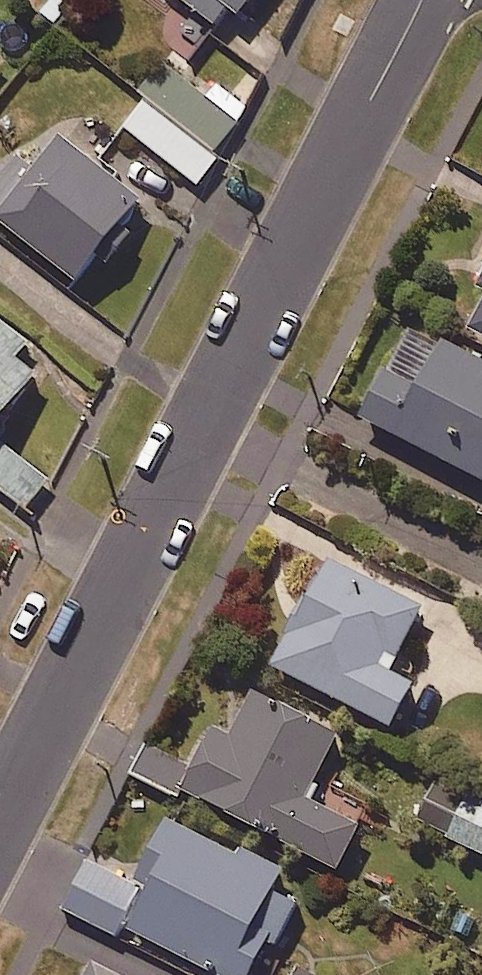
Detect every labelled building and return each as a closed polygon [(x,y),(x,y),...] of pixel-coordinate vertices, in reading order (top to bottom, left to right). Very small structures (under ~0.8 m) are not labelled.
[(227,34),(253,0),(183,0),(227,34)] [(268,86),(241,65),(212,101),(165,64),(119,121),(194,180),(268,86)] [(61,137),(0,212),(0,219),(77,281),(141,202),(61,137)] [(471,328),(481,334),(481,307),(471,328)] [(38,375),(14,357),(26,340),(0,320),(0,424),(38,375)] [(413,324),(365,418),(481,478),(481,359),(413,324)] [(7,444),(0,453),(0,488),(28,510),(52,480),(7,444)] [(428,600),(332,553),(275,667),(393,726),(414,684),(392,673),(428,600)] [(340,738),(254,692),(231,736),(218,729),(186,789),(339,871),(362,828),(307,799),(340,738)] [(438,782),(418,824),(481,854),(481,802),(438,782)] [(170,820),(136,889),(88,866),(66,911),(118,936),(122,928),(220,974),(252,974),(268,942),(277,947),(298,904),(273,892),(282,875),(170,820)] [(94,965),(89,974),(113,974),(94,965)]
